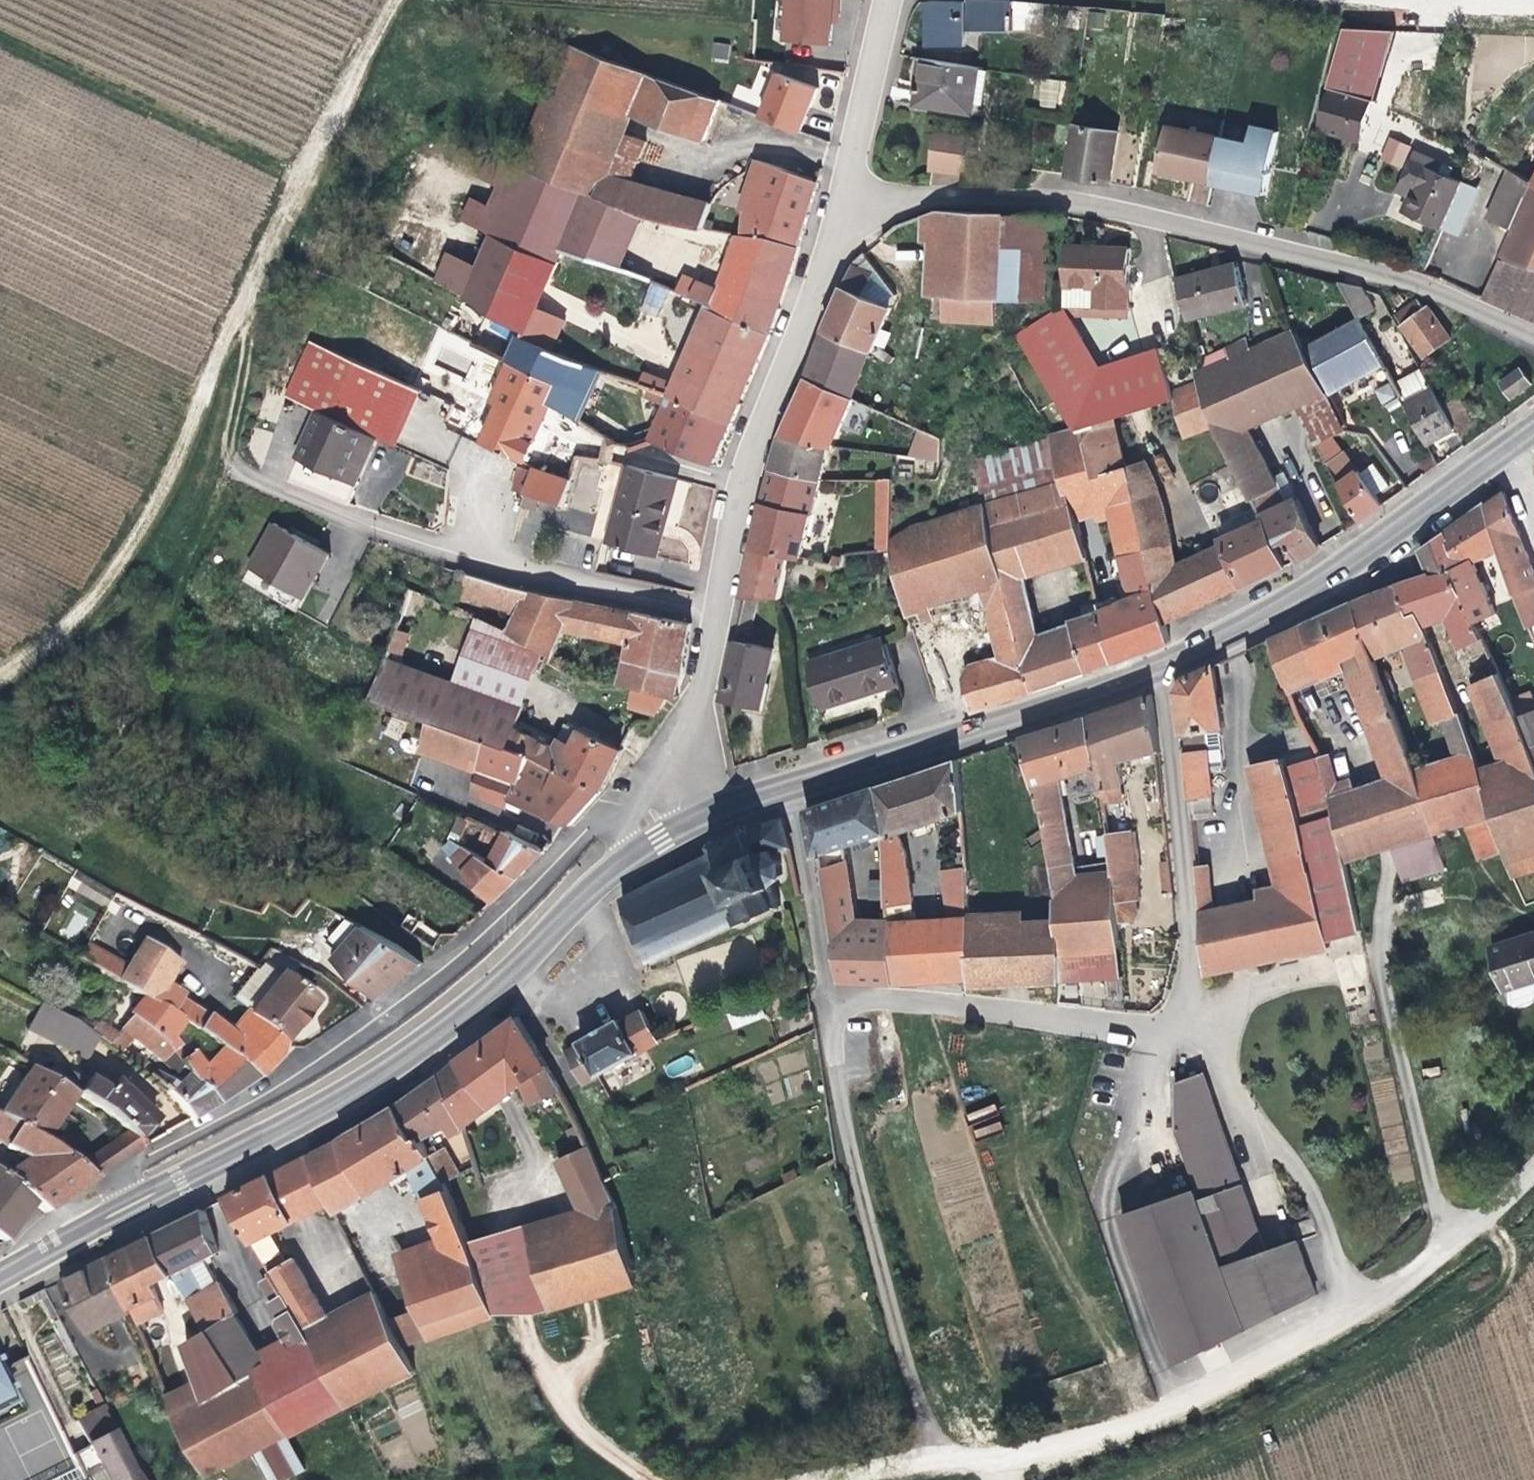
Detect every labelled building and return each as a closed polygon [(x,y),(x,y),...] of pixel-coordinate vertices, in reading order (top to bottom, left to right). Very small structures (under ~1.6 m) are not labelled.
[(832,48),(838,0),(777,0),(772,41),(832,48)] [(1010,31),(1012,3),(925,1),(924,43),(962,45),(964,29),(1010,31)] [(1345,25),(1330,86),(1372,96),(1378,97),(1378,95),(1396,28),(1345,25)] [(514,167),(594,197),(602,175),(611,153),(618,136),(626,115),(700,142),(715,102),(564,45),(514,167)] [(739,68),(740,62),(742,54),(728,51),(725,65),(737,68),(739,68)] [(970,117),(971,108),(974,69),(915,60),(911,106),(970,117)] [(756,117),(796,132),(812,88),(772,72),(756,117)] [(1039,79),(1039,106),(1062,106),(1062,79),(1039,79)] [(1372,96),(1330,86),(1320,129),(1362,138),(1372,96)] [(1120,129),(1074,121),(1067,174),(1111,181),(1120,129)] [(1160,169),(1215,180),(1223,136),(1224,134),(1168,123),(1160,169)] [(1223,136),(1215,180),(1269,190),(1280,129),(1256,125),(1252,141),(1223,136)] [(958,172),(959,136),(959,131),(925,131),(924,171),(958,172)] [(611,153),(633,162),(640,145),(618,136),(611,153)] [(1387,137),(1379,160),(1402,169),(1410,145),(1387,137)] [(1402,209),(1438,226),(1460,179),(1448,173),(1452,165),(1413,147),(1394,186),(1410,194),(1402,209)] [(602,175),(626,182),(633,162),(611,153),(602,175)] [(455,221),(487,234),(514,167),(484,155),(455,221)] [(750,169),(753,161),(751,160),(733,206),(741,210),(744,211),(759,173),(750,169)] [(757,236),(794,248),(813,182),(753,161),(750,169),(759,173),(744,211),(741,210),(739,234),(757,236)] [(545,246),(557,251),(615,268),(635,213),(594,197),(514,167),(487,234),(539,260),(545,246)] [(1504,174),(1498,185),(1521,197),(1527,185),(1504,174)] [(700,227),(702,219),(706,202),(694,200),(626,182),(602,175),(594,197),(635,213),(657,219),(700,227)] [(1477,187),(1468,183),(1460,179),(1438,226),(1454,233),(1458,225),(1477,187)] [(1530,184),(1495,258),(1533,269),(1533,186),(1530,184)] [(1521,197),(1498,185),(1483,218),(1506,229),(1521,197)] [(929,212),(916,217),(915,241),(922,242),(921,294),(940,295),(939,318),(991,321),(992,297),(995,215),(929,212)] [(995,215),(992,297),(1039,300),(1043,217),(995,215)] [(700,227),(707,229),(709,222),(702,219),(700,227)] [(484,313),(519,333),(557,251),(545,246),(539,260),(487,234),(472,270),(460,298),(484,313)] [(721,283),(775,308),(794,248),(757,236),(739,234),(734,234),(712,289),(715,290),(721,283)] [(1061,250),(1060,306),(1125,307),(1125,252),(1061,250)] [(849,262),(820,333),(867,352),(891,289),(859,253),(849,262)] [(427,283),(460,298),(472,270),(439,256),(427,283)] [(1495,258),(1477,296),(1533,325),(1533,322),(1533,269),(1495,258)] [(1172,281),(1182,321),(1243,304),(1235,266),(1172,281)] [(673,290),(692,298),(697,283),(679,276),(673,290)] [(1359,289),(1333,282),(1356,322),(1372,312),(1359,289)] [(692,298),(705,304),(768,331),(775,308),(721,283),(715,290),(712,289),(697,283),(692,298)] [(1414,303),(1411,302),(1389,318),(1407,344),(1436,327),(1423,309),(1419,311),(1414,303)] [(682,357),(744,384),(753,364),(746,361),(753,346),(760,348),(768,331),(705,304),(682,357)] [(547,404),(575,422),(595,372),(565,363),(516,339),(519,333),(484,313),(467,345),(504,363),(505,361),(555,387),(547,404)] [(1356,322),(1298,352),(1321,394),(1323,396),(1382,368),(1356,322)] [(465,374),(479,352),(448,333),(434,355),(465,374)] [(820,333),(802,377),(842,394),(857,357),(864,360),(867,352),(820,333)] [(1191,378),(1192,384),(1210,426),(1215,439),(1258,521),(1273,549),(1281,545),(1292,564),(1315,550),(1293,503),(1278,474),(1267,479),(1243,433),(1253,428),(1252,424),(1270,416),(1271,420),(1295,410),(1296,404),(1321,394),(1298,352),(1288,335),(1247,353),(1225,363),(1191,378)] [(1039,378),(1071,431),(1073,430),(1104,421),(1169,400),(1173,398),(1171,392),(1156,339),(1039,378)] [(1219,350),(1225,363),(1247,353),(1241,340),(1219,350)] [(394,449),(419,394),(308,342),(285,396),(312,412),(375,441),(394,449)] [(746,361),(753,364),(760,348),(753,346),(746,361)] [(674,376),(736,401),(744,384),(682,357),(674,376)] [(842,394),(849,398),(891,416),(896,404),(904,408),(909,394),(906,392),(911,380),(864,360),(857,357),(842,394)] [(520,463),(547,404),(555,387),(505,361),(504,363),(486,403),(493,407),(476,443),(520,463)] [(1517,369),(1497,384),(1508,398),(1528,384),(1517,369)] [(674,400),(727,423),(736,401),(674,376),(670,385),(642,374),(636,387),(647,390),(665,397),(674,400)] [(802,377),(788,413),(835,432),(849,398),(842,394),(802,377)] [(1192,384),(1171,392),(1173,398),(1169,400),(1181,437),(1210,426),(1192,384)] [(643,398),(662,405),(665,397),(647,390),(643,398)] [(1401,405),(1411,425),(1422,446),(1450,430),(1428,391),(1401,405)] [(1296,404),(1295,410),(1308,446),(1342,431),(1323,396),(1321,394),(1296,404)] [(662,405),(646,443),(708,464),(727,423),(674,400),(665,397),(662,405)] [(1401,405),(1397,399),(1380,408),(1394,433),(1411,425),(1401,405)] [(1454,400),(1440,407),(1454,431),(1468,424),(1454,400)] [(290,461),(355,489),(375,441),(312,412),(290,461)] [(788,413),(778,437),(826,445),(830,446),(835,432),(788,413)] [(578,424),(587,431),(592,424),(583,417),(578,424)] [(1104,421),(1073,430),(1089,479),(1117,471),(1104,421)] [(913,426),(902,453),(935,456),(937,436),(913,426)] [(263,460),(271,432),(254,427),(246,455),(263,460)] [(1044,440),(1044,441),(1061,497),(1062,497),(1068,517),(1088,512),(1091,519),(1106,516),(1119,583),(1129,593),(1130,598),(1149,591),(1131,520),(1120,470),(1117,471),(1089,479),(1073,430),(1071,431),(1044,440)] [(778,437),(768,470),(817,478),(826,445),(778,437)] [(597,461),(610,463),(615,446),(609,445),(602,441),(597,461)] [(1015,645),(1030,693),(1059,683),(1044,641),(1033,644),(1031,635),(1019,579),(1017,569),(1068,555),(1071,565),(1081,562),(1068,517),(1062,497),(1061,497),(1044,441),(969,461),(980,506),(1015,645)] [(1417,471),(1420,477),(1434,467),(1430,459),(1422,463),(1423,467),(1417,471)] [(1326,472),(1356,523),(1378,507),(1344,461),(1326,472)] [(1131,520),(1149,591),(1173,584),(1170,565),(1161,525),(1149,490),(1138,466),(1120,470),(1131,520)] [(675,478),(625,467),(604,542),(653,556),(675,478)] [(557,506),(565,480),(526,468),(518,494),(530,498),(557,506)] [(758,503),(750,544),(787,556),(797,559),(817,478),(768,470),(758,503)] [(872,550),(888,547),(888,540),(888,479),(872,479),(872,550)] [(526,510),(530,498),(518,494),(513,506),(526,510)] [(1499,496),(1480,509),(1493,552),(1516,622),(1521,631),(1533,627),(1533,596),(1531,586),(1520,554),(1514,556),(1509,539),(1514,537),(1499,496)] [(888,547),(904,617),(915,614),(914,612),(923,600),(976,581),(980,598),(991,645),(996,651),(964,662),(957,673),(968,714),(1030,693),(1015,645),(980,506),(915,526),(888,540),(888,547)] [(1493,552),(1480,509),(1479,507),(1463,518),(1476,558),(1493,552)] [(1476,558),(1463,518),(1414,553),(1424,576),(1425,577),(1443,571),(1470,636),(1491,627),(1466,562),(1476,558)] [(1273,549),(1258,521),(1216,541),(1217,543),(1238,590),(1283,569),(1273,549)] [(244,568),(300,600),(313,574),(324,554),(288,534),(285,540),(279,538),(282,531),(268,523),(258,542),(244,568)] [(285,540),(288,534),(282,531),(279,538),(285,540)] [(1520,554),(1514,537),(1509,539),(1514,556),(1520,554)] [(1173,584),(1149,591),(1160,627),(1238,590),(1217,543),(1170,565),(1173,584)] [(750,544),(739,595),(744,596),(778,597),(787,556),(750,544)] [(1017,569),(1019,579),(1071,565),(1068,555),(1017,569)] [(838,568),(840,560),(831,559),(830,566),(838,568)] [(237,582),(293,613),(300,600),(244,568),(237,582)] [(1453,650),(1473,642),(1470,636),(1443,571),(1425,577),(1441,621),(1453,650)] [(522,593),(455,574),(446,597),(511,615),(522,593)] [(1422,628),(1441,621),(1425,577),(1424,576),(1407,581),(1422,628)] [(926,618),(980,598),(976,581),(923,600),(914,612),(915,614),(917,618),(925,615),(926,618)] [(1406,633),(1417,630),(1422,628),(1407,581),(1389,587),(1406,633)] [(1472,861),(1499,852),(1474,772),(1454,713),(1452,713),(1434,674),(1417,630),(1406,633),(1389,587),(1362,598),(1378,645),(1396,637),(1420,711),(1428,723),(1438,720),(1451,758),(1408,770),(1428,835),(1462,825),(1472,861)] [(1114,604),(1130,658),(1165,645),(1160,627),(1149,591),(1130,598),(1114,604)] [(511,615),(504,631),(536,650),(549,655),(557,633),(563,635),(565,630),(624,641),(620,660),(678,675),(687,625),(522,593),(511,615)] [(1065,623),(1083,674),(1110,665),(1095,612),(1091,598),(1073,604),(1078,617),(1065,622),(1065,623)] [(1362,598),(1346,604),(1363,651),(1378,645),(1362,598)] [(1095,612),(1110,665),(1130,658),(1114,604),(1095,612)] [(1363,651),(1346,604),(1266,641),(1281,685),(1363,651)] [(928,624),(926,618),(925,615),(917,618),(920,626),(928,624)] [(471,616),(449,685),(517,708),(536,650),(504,631),(471,616)] [(1044,641),(1059,683),(1083,674),(1065,623),(1031,635),(1033,644),(1044,641)] [(388,628),(381,650),(397,656),(404,634),(388,628)] [(754,709),(764,665),(768,649),(759,647),(728,640),(714,700),(754,709)] [(877,642),(801,664),(813,708),(890,687),(877,642)] [(1370,670),(1363,651),(1281,685),(1285,697),(1341,674),(1350,700),(1354,699),(1348,678),(1370,670)] [(556,658),(549,655),(545,662),(562,669),(566,659),(557,656),(556,658)] [(449,685),(377,660),(365,699),(423,720),(492,743),(503,747),(510,730),(517,708),(449,685)] [(671,698),(678,675),(620,660),(615,681),(629,686),(665,696),(671,698)] [(1177,738),(1185,818),(1209,816),(1204,775),(1220,772),(1215,731),(1218,731),(1209,668),(1181,680),(1171,693),(1177,738)] [(1371,852),(1428,835),(1408,770),(1381,697),(1375,683),(1370,670),(1348,678),(1354,699),(1350,700),(1380,783),(1347,793),(1323,800),(1338,862),(1371,852)] [(1511,716),(1490,673),(1481,677),(1478,671),(1464,676),(1498,764),(1474,772),(1499,852),(1502,861),(1533,852),(1533,779),(1511,716)] [(1375,683),(1381,697),(1390,693),(1385,680),(1375,683)] [(653,713),(665,696),(629,686),(625,704),(653,713)] [(1113,764),(1153,751),(1146,697),(1082,720),(1089,770),(1092,790),(1115,786),(1113,764)] [(1533,779),(1533,708),(1511,716),(1533,779)] [(492,743),(423,720),(413,752),(473,774),(477,766),(483,768),(492,743)] [(1082,720),(1057,727),(1065,777),(1089,770),(1082,720)] [(551,744),(510,730),(503,747),(537,759),(598,790),(618,750),(562,723),(551,744)] [(1054,956),(1113,950),(1112,922),(1109,902),(1104,863),(1096,865),(1098,872),(1096,873),(1098,886),(1073,889),(1070,875),(1052,781),(1065,777),(1057,727),(1015,739),(1027,791),(1048,888),(1051,923),(1054,956)] [(477,766),(473,774),(467,788),(512,808),(515,802),(557,823),(567,824),(598,790),(537,759),(503,747),(492,743),(483,768),(477,766)] [(1321,791),(1323,800),(1347,793),(1343,781),(1331,784),(1324,757),(1313,761),(1321,791)] [(1324,951),(1322,944),(1305,872),(1288,800),(1279,760),(1248,769),(1274,884),(1277,898),(1252,903),(1209,911),(1195,915),(1200,975),(1324,951)] [(956,808),(952,761),(907,776),(888,783),(905,830),(922,825),(940,819),(944,834),(957,831),(956,808)] [(905,830),(888,783),(871,789),(881,833),(882,907),(907,903),(898,854),(890,835),(905,830)] [(871,789),(851,795),(862,838),(881,833),(871,789)] [(1305,872),(1338,862),(1323,800),(1321,791),(1288,800),(1305,872)] [(854,984),(887,984),(884,933),(862,933),(861,925),(850,925),(849,917),(839,845),(848,843),(849,849),(864,844),(862,838),(851,795),(801,812),(809,857),(816,855),(832,982),(854,984)] [(767,854),(784,849),(776,820),(745,830),(739,827),(736,834),(711,845),(704,842),(701,848),(708,851),(708,853),(618,901),(623,914),(631,932),(640,953),(644,962),(733,923),(735,927),(746,922),(745,920),(771,908),(776,911),(777,908),(767,886),(774,878),(778,878),(778,874),(775,874),(773,864),(777,863),(776,860),(773,861),(767,854)] [(513,877),(539,851),(502,831),(500,835),(485,828),(480,839),(493,845),(484,861),(513,877)] [(1109,902),(1112,922),(1124,920),(1131,913),(1130,901),(1135,900),(1132,884),(1138,882),(1130,835),(1100,837),(1104,863),(1109,902)] [(1396,885),(1440,871),(1428,835),(1371,852),(1372,860),(1387,856),(1396,885)] [(445,855),(489,900),(513,877),(484,861),(453,843),(445,855)] [(1502,861),(1507,879),(1533,871),(1533,852),(1502,861)] [(941,898),(961,895),(958,854),(950,855),(950,869),(937,872),(941,898)] [(1322,944),(1356,936),(1338,862),(1305,872),(1322,944)] [(1190,869),(1195,915),(1209,911),(1205,868),(1190,869)] [(1098,886),(1096,873),(1070,875),(1073,889),(1098,886)] [(1277,898),(1274,884),(1250,890),(1252,903),(1277,898)] [(1423,905),(1441,904),(1441,889),(1422,890),(1423,905)] [(109,894),(102,905),(121,916),(128,905),(109,894)] [(269,894),(265,900),(272,905),(275,898),(269,894)] [(961,926),(1022,925),(1021,912),(961,913),(961,916),(961,926)] [(404,914),(395,928),(429,947),(438,934),(404,914)] [(887,984),(963,980),(961,926),(961,916),(883,921),(884,933),(887,984)] [(862,933),(884,933),(883,921),(882,917),(849,917),(850,925),(861,925),(862,933)] [(1052,983),(1054,956),(1051,923),(1041,924),(1022,925),(961,926),(963,980),(963,986),(1052,983)] [(1492,940),(1515,1000),(1523,1003),(1533,1000),(1533,925),(1492,940)] [(392,985),(417,964),(394,946),(356,926),(335,949),(347,960),(343,963),(369,990),(385,976),(392,985)] [(80,942),(71,957),(136,995),(178,1020),(216,1047),(252,1078),(273,1060),(228,1024),(222,1030),(173,997),(161,986),(155,980),(167,960),(137,941),(121,966),(80,942)] [(1115,980),(1113,950),(1054,956),(1052,983),(1115,980)] [(173,964),(167,960),(155,980),(161,986),(173,964)] [(224,1002),(238,1013),(277,1042),(308,1002),(281,981),(286,975),(278,967),(269,980),(251,967),(224,1002)] [(375,997),(392,985),(385,976),(369,990),(375,997)] [(792,1003),(804,1000),(803,990),(791,992),(792,1003)] [(178,1020),(136,995),(123,1012),(125,1014),(159,1042),(165,1049),(182,1073),(214,1104),(253,1079),(252,1078),(216,1047),(197,1065),(185,1051),(181,1054),(165,1037),(178,1020)] [(726,1013),(732,1029),(762,1018),(755,1001),(726,1013)] [(36,1004),(28,1022),(61,1039),(71,1023),(36,1004)] [(238,1013),(228,1024),(273,1060),(277,1042),(238,1013)] [(125,1014),(110,1033),(114,1036),(119,1032),(155,1060),(165,1049),(159,1042),(125,1014)] [(585,1043),(603,1077),(665,1045),(648,1014),(627,1025),(625,1021),(585,1043)] [(529,1104),(556,1087),(544,1064),(511,1018),(476,1044),(511,1089),(520,1084),(529,1104)] [(91,1019),(83,1030),(101,1045),(110,1033),(91,1019)] [(587,1086),(603,1077),(585,1043),(569,1051),(587,1086)] [(491,1103),(511,1089),(476,1044),(456,1059),(491,1103)] [(458,1127),(482,1110),(491,1103),(456,1059),(433,1076),(457,1124),(458,1127)] [(54,1069),(49,1080),(68,1091),(72,1082),(73,1080),(54,1069)] [(0,1112),(0,1121),(42,1144),(77,1096),(68,1091),(49,1080),(32,1070),(0,1112)] [(149,1073),(145,1079),(165,1094),(185,1121),(214,1104),(182,1073),(166,1087),(149,1073)] [(447,1135),(458,1127),(457,1124),(433,1076),(391,1107),(411,1143),(414,1142),(442,1125),(447,1135)] [(1169,1085),(1169,1124),(1170,1132),(1189,1186),(1117,1211),(1170,1364),(1239,1330),(1309,1296),(1292,1245),(1288,1247),(1260,1256),(1214,1123),(1199,1077),(1169,1085)] [(68,1091),(77,1096),(105,1114),(133,1141),(150,1120),(111,1084),(103,1092),(81,1079),(78,1085),(72,1082),(68,1091)] [(995,1105),(967,1112),(973,1137),(1001,1130),(995,1105)] [(382,1183),(425,1159),(414,1142),(411,1143),(391,1107),(354,1130),(382,1183)] [(463,1143),(489,1135),(482,1110),(458,1127),(463,1143)] [(20,1161),(0,1175),(0,1181),(28,1204),(41,1214),(90,1181),(42,1144),(0,1121),(0,1149),(20,1161)] [(1380,1130),(1395,1184),(1415,1178),(1401,1124),(1380,1130)] [(361,1196),(382,1183),(354,1130),(334,1141),(361,1196)] [(473,1176),(499,1168),(489,1135),(463,1143),(473,1176)] [(361,1196),(334,1141),(300,1158),(324,1208),(328,1215),(361,1196)] [(547,1310),(630,1286),(609,1205),(584,1150),(554,1161),(575,1208),(579,1217),(523,1234),(547,1310)] [(324,1208),(300,1158),(282,1167),(305,1217),(324,1208)] [(288,1225),(305,1217),(282,1167),(264,1176),(288,1224),(288,1225)] [(288,1224),(264,1176),(222,1197),(248,1243),(266,1234),(288,1224)] [(28,1204),(0,1181),(0,1239),(28,1204)] [(440,1253),(464,1245),(439,1183),(416,1192),(434,1237),(440,1253)] [(284,1435),(286,1439),(342,1408),(267,1276),(257,1283),(276,1316),(272,1320),(273,1326),(286,1350),(267,1362),(260,1353),(254,1357),(230,1317),(233,1314),(215,1283),(212,1284),(201,1265),(207,1262),(205,1257),(213,1253),(200,1208),(147,1235),(170,1274),(201,1325),(234,1381),(250,1372),(284,1435)] [(519,1224),(523,1234),(579,1217),(575,1208),(519,1224)] [(1288,1247),(1292,1245),(1311,1239),(1306,1222),(1283,1229),(1288,1247)] [(248,1243),(262,1267),(278,1259),(266,1234),(248,1243)] [(516,1314),(547,1310),(523,1234),(516,1237),(493,1241),(516,1314)] [(170,1274),(147,1235),(129,1244),(148,1285),(170,1274)] [(388,1253),(395,1270),(440,1253),(434,1237),(388,1253)] [(465,1246),(488,1317),(516,1314),(493,1241),(465,1246)] [(126,1312),(131,1325),(159,1311),(148,1285),(129,1244),(104,1257),(126,1312)] [(423,1338),(488,1317),(465,1246),(464,1245),(440,1253),(395,1270),(412,1310),(423,1338)] [(126,1312),(104,1257),(55,1282),(81,1334),(126,1312)] [(267,1276),(342,1408),(407,1373),(394,1347),(381,1321),(373,1305),(328,1330),(320,1317),(288,1261),(281,1264),(278,1259),(262,1267),(267,1276)] [(328,1330),(373,1305),(367,1292),(320,1317),(328,1330)] [(394,1347),(423,1338),(412,1310),(381,1321),(394,1347)] [(167,1417),(201,1477),(249,1453),(280,1437),(284,1435),(250,1372),(234,1381),(201,1325),(195,1329),(197,1334),(181,1344),(192,1381),(199,1402),(178,1413),(169,1393),(166,1385),(157,1390),(167,1417)] [(192,1381),(169,1393),(178,1413),(199,1402),(192,1381)] [(83,1447),(106,1436),(94,1410),(70,1422),(83,1447)] [(106,1436),(83,1447),(65,1456),(77,1479),(130,1479),(106,1436)] [(249,1453),(263,1479),(286,1479),(299,1473),(280,1437),(249,1453)]
